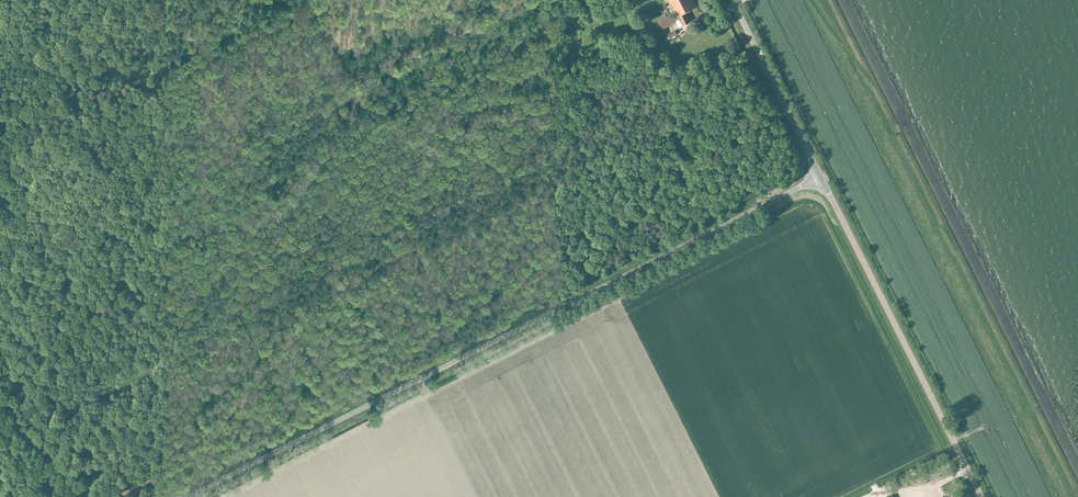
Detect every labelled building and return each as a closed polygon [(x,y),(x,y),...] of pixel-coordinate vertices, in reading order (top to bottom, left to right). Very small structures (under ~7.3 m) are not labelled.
[(676,16),(672,18),(661,23),(663,27),(680,19),(683,25),(691,21),(688,16),(685,11),(696,6),(693,0),(668,0),(676,16)] [(324,422),(326,426),(336,422),(335,418),(324,422)]
